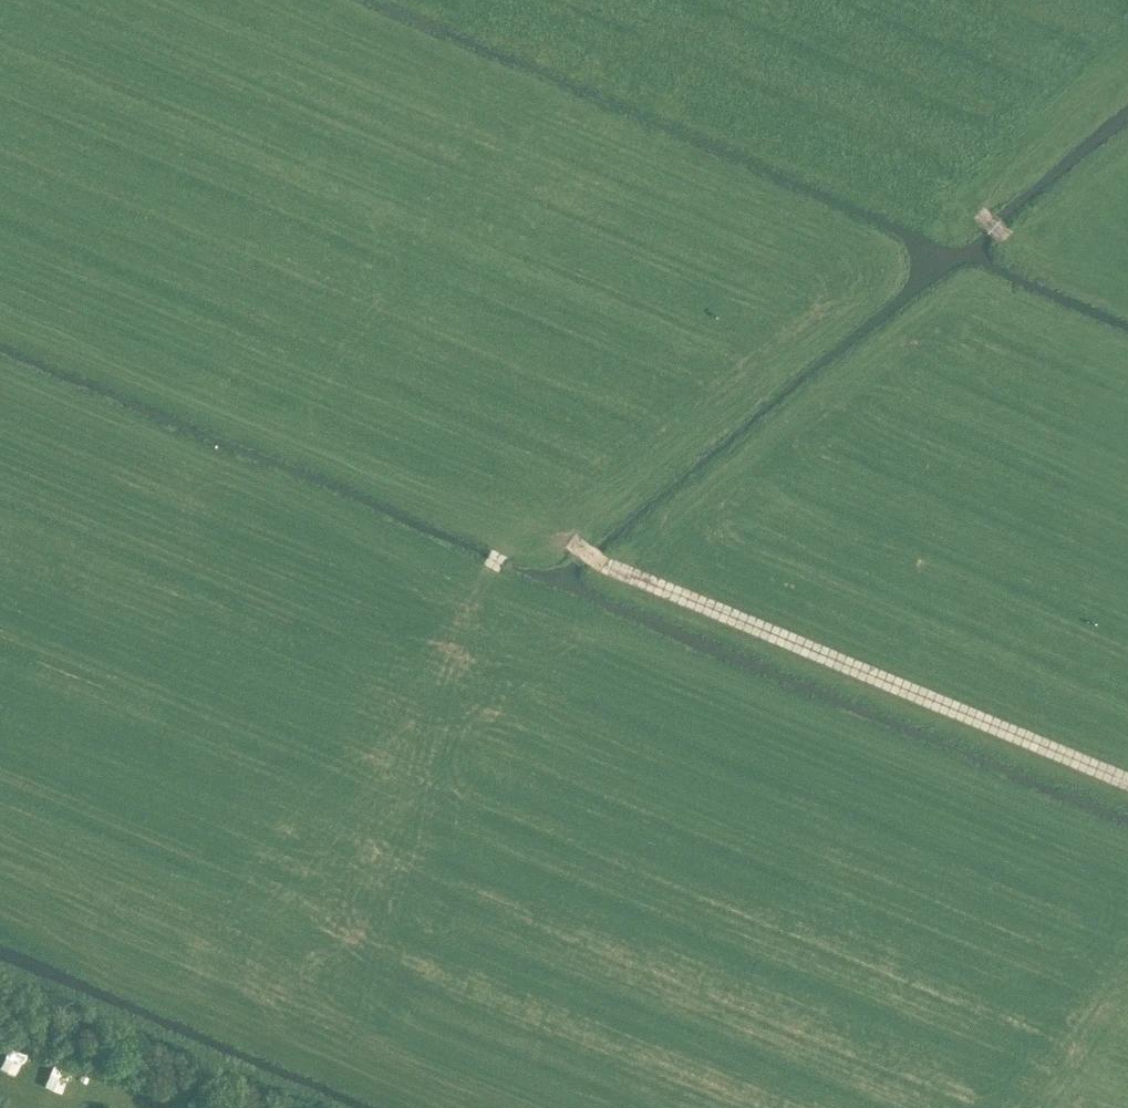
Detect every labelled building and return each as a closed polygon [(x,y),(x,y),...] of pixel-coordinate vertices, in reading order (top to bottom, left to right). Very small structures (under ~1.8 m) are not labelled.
[(55,1063),(47,1080),(62,1087),(70,1070),(55,1063)]
